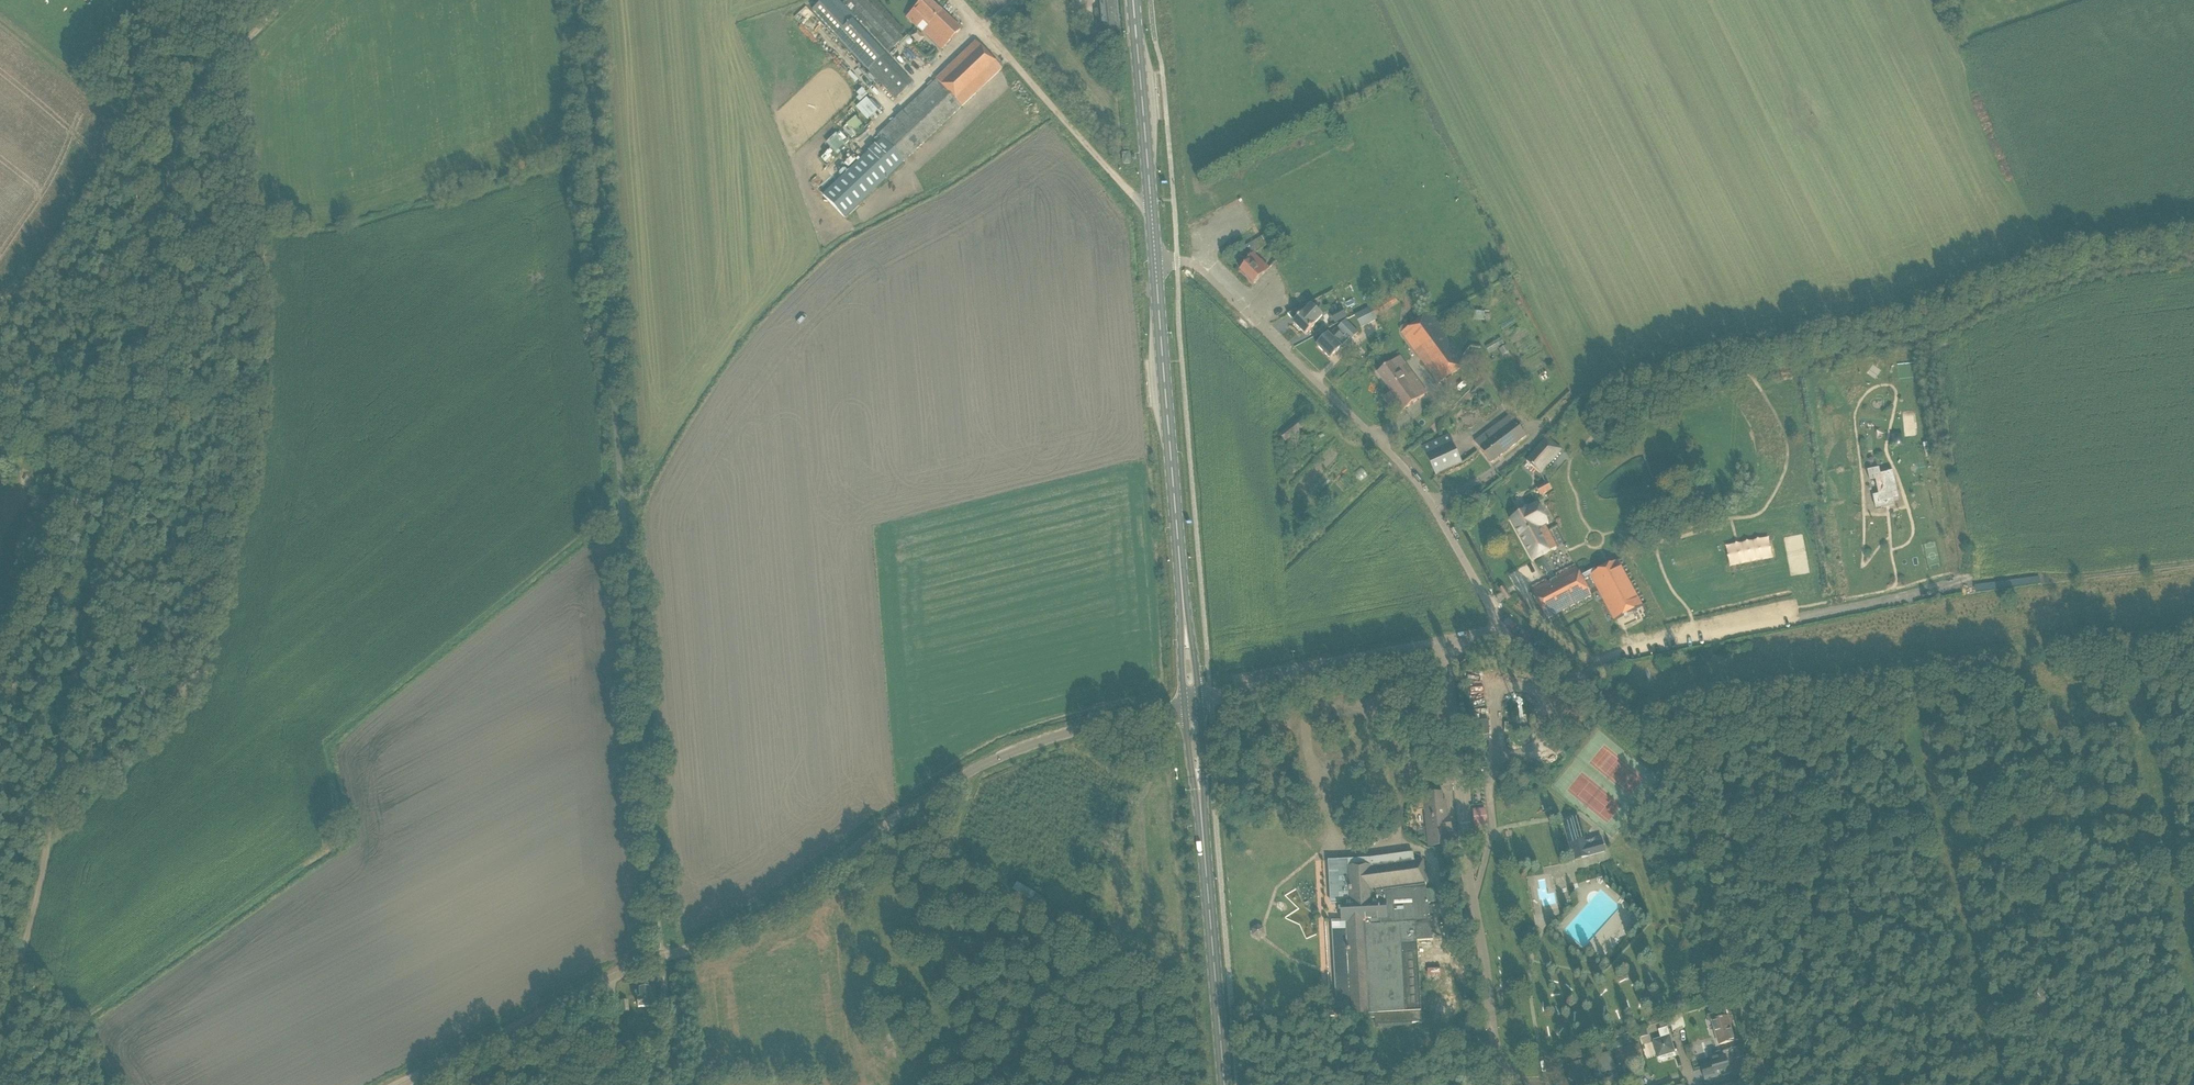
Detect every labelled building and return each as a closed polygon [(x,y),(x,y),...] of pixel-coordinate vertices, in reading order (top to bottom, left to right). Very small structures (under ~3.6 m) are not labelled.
[(894,99),(911,84),(884,55),(882,56),(828,0),(823,0),(811,11),(894,99)] [(842,4),(888,53),(897,44),(903,39),(902,38),(867,0),(847,0),(842,4)] [(907,16),(917,25),(922,20),(929,28),(924,33),(941,49),(946,44),(952,38),(960,30),(929,0),(923,0),(918,5),(907,16)] [(1021,8),(1011,17),(1006,22),(1012,29),(1018,23),(1017,22),(1026,13),(1021,8)] [(975,42),(967,50),(877,135),(881,139),(822,195),(844,218),(1001,69),(975,42)] [(1040,66),(1045,74),(1046,74),(1051,83),(1059,78),(1054,70),(1054,69),(1049,60),(1040,66)] [(867,120),(877,111),(866,98),(856,108),(867,120)] [(863,128),(854,117),(852,119),(845,124),(846,125),(843,128),(851,138),(863,128)] [(837,156),(847,146),(835,133),(825,143),(837,156)] [(1246,247),(1251,252),(1248,255),(1250,257),(1244,263),(1246,265),(1240,271),(1253,284),(1269,269),(1254,254),(1266,244),(1262,237),(1246,247)] [(1304,312),(1293,323),(1305,335),(1322,317),(1310,306),(1304,312)] [(1371,307),(1355,315),(1361,327),(1377,319),(1371,307)] [(1343,309),(1331,315),(1336,323),(1347,317),(1343,309)] [(1467,363),(1430,312),(1401,334),(1438,385),(1467,363)] [(1350,341),(1358,333),(1345,320),(1337,328),(1350,341)] [(1328,335),(1324,338),(1317,346),(1330,359),(1341,348),(1336,343),(1343,336),(1337,330),(1330,337),(1328,335)] [(1399,357),(1386,366),(1377,373),(1391,392),(1384,397),(1397,415),(1426,394),(1411,373),(1399,357)] [(1510,415),(1483,435),(1475,442),(1491,463),(1526,436),(1510,415)] [(1307,425),(1301,417),(1280,434),(1286,442),(1307,425)] [(1462,463),(1449,435),(1422,447),(1435,475),(1462,463)] [(1541,475),(1562,450),(1546,436),(1525,461),(1541,475)] [(1878,469),(1868,471),(1870,481),(1875,480),(1878,495),(1880,502),(1893,499),(1892,494),(1897,493),(1895,485),(1890,487),(1887,473),(1880,474),(1878,469)] [(1536,488),(1539,493),(1540,497),(1552,490),(1547,481),(1536,488)] [(1544,527),(1533,507),(1521,514),(1511,519),(1522,539),(1544,527)] [(1545,526),(1544,527),(1522,539),(1533,560),(1538,557),(1551,581),(1554,579),(1542,555),(1555,548),(1557,547),(1545,526)] [(38,554),(44,542),(33,537),(27,549),(38,554)] [(1594,569),(1581,576),(1583,581),(1590,577),(1614,621),(1642,606),(1634,591),(1618,560),(1609,565),(1596,572),(1594,569)] [(1551,581),(1541,586),(1531,591),(1546,619),(1590,596),(1575,568),(1554,579),(1551,581)] [(1490,722),(1477,723),(1478,738),(1491,737),(1490,722)] [(1425,803),(1425,810),(1429,848),(1451,846),(1449,832),(1451,832),(1450,818),(1448,818),(1446,800),(1442,801),(1441,793),(1427,795),(1427,793),(1420,793),(1417,804),(1425,803)] [(1470,826),(1483,825),(1482,808),(1469,809),(1470,826)] [(1563,822),(1574,860),(1604,852),(1600,837),(1585,841),(1578,817),(1563,822)] [(1350,1020),(1369,1019),(1372,1076),(1421,1073),(1418,1023),(1422,1023),(1417,942),(1433,941),(1429,903),(1436,902),(1433,889),(1426,890),(1422,861),(1414,862),(1413,854),(1370,860),(1361,861),(1361,860),(1348,861),(1344,860),(1329,861),(1331,904),(1341,904),(1342,921),(1332,921),(1338,1016),(1349,1015),(1350,1020)] [(1008,882),(1004,888),(1012,893),(1016,888),(1008,882)] [(1249,936),(1258,937),(1259,926),(1250,925),(1249,936)] [(1054,954),(1049,956),(1053,967),(1058,966),(1054,954)] [(1719,987),(1716,979),(1692,987),(1695,995),(1719,987)] [(638,1008),(653,1006),(652,994),(649,994),(649,988),(639,989),(639,993),(637,993),(638,1008)] [(1681,1016),(1668,1019),(1670,1027),(1672,1032),(1685,1029),(1681,1016)] [(1727,1017),(1712,1022),(1718,1045),(1733,1041),(1727,1017)] [(1656,1041),(1653,1041),(1657,1055),(1658,1057),(1659,1060),(1660,1061),(1675,1056),(1674,1052),(1669,1037),(1669,1036),(1667,1028),(1670,1027),(1668,1019),(1658,1022),(1660,1030),(1659,1031),(1661,1039),(1656,1041)] [(1450,1036),(1452,1049),(1473,1046),(1471,1033),(1450,1036)] [(1621,1041),(1613,1043),(1615,1050),(1623,1047),(1621,1041)] [(1639,1045),(1615,1052),(1616,1057),(1620,1056),(1622,1063),(1628,1061),(1628,1058),(1637,1055),(1638,1058),(1642,1057),(1639,1045)] [(1595,1072),(1613,1066),(1610,1053),(1591,1059),(1595,1072)] [(1703,1066),(1701,1067),(1705,1080),(1729,1073),(1724,1056),(1710,1060),(1711,1064),(1703,1066)]
